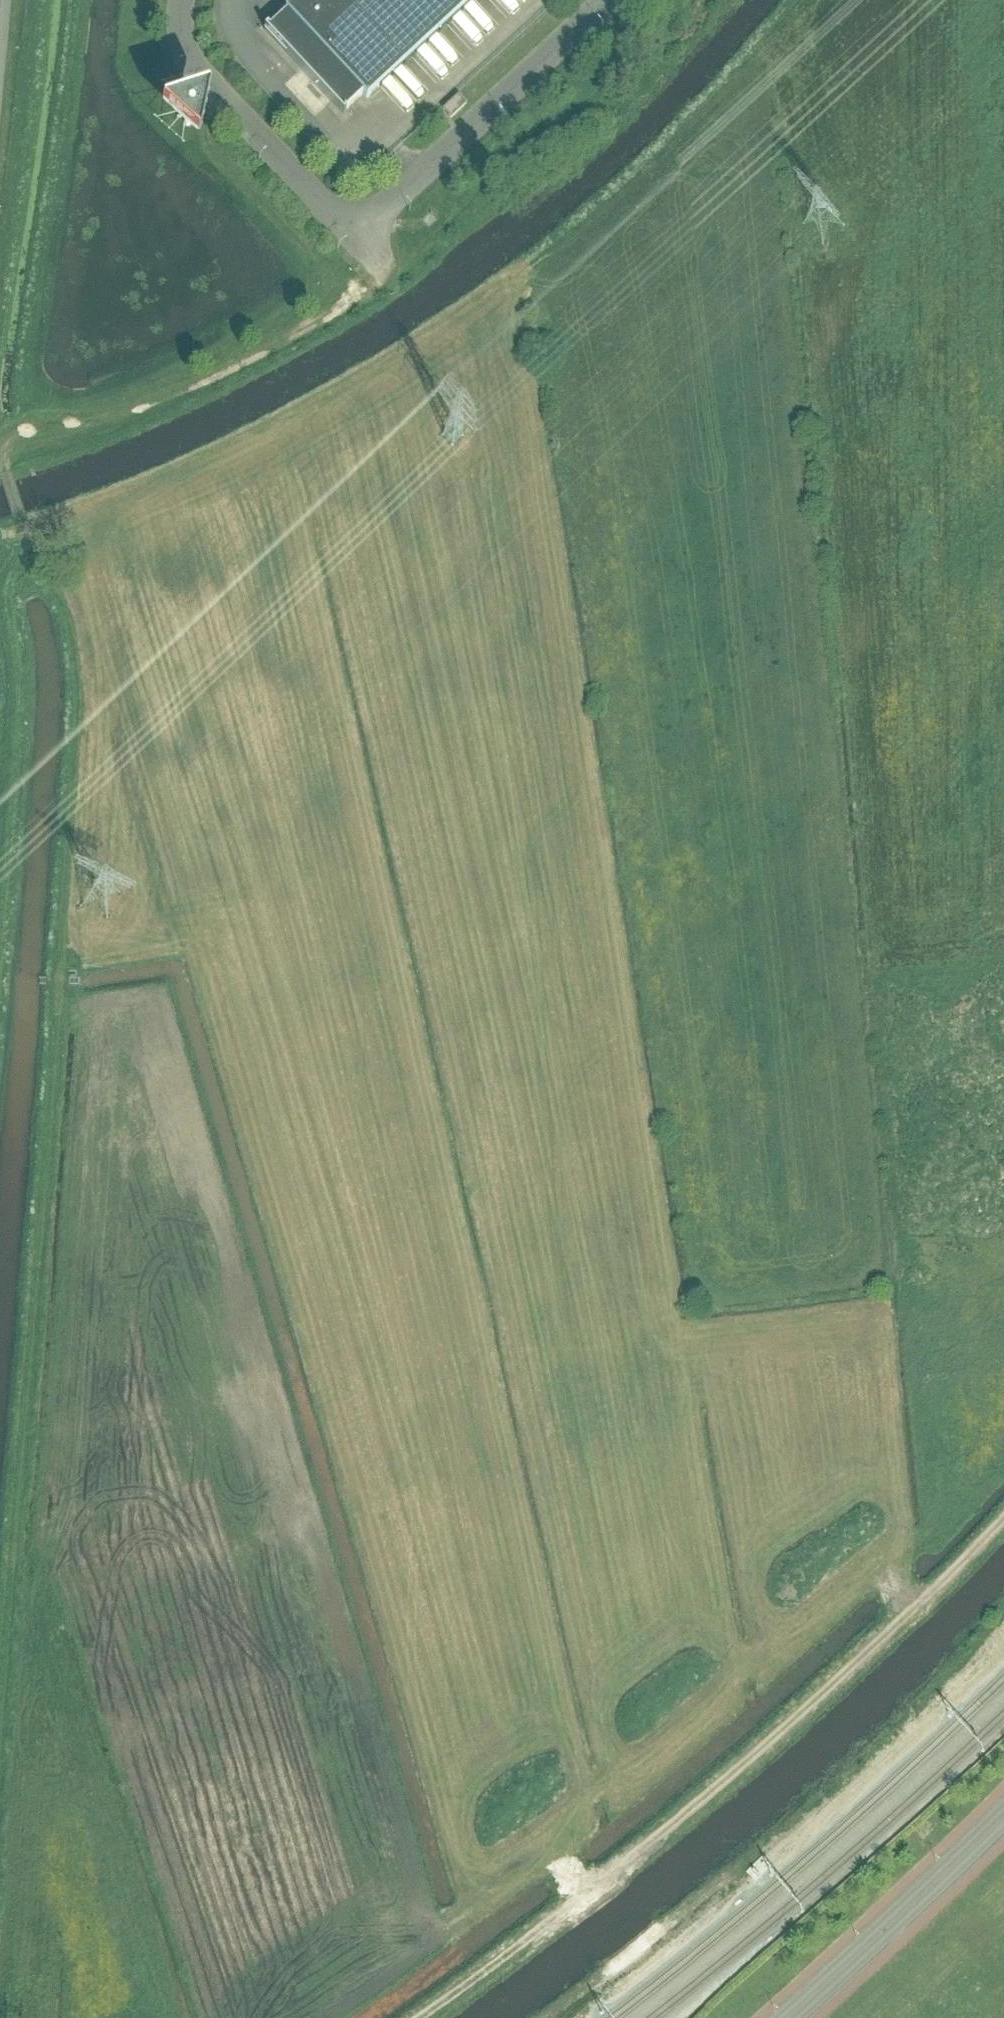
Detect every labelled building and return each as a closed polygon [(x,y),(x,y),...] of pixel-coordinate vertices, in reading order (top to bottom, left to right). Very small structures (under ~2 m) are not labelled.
[(286,2),(289,5),(291,8),(285,13),(287,14),(269,31),(268,30),(265,32),(344,117),(347,115),(345,113),(363,97),(367,101),(476,0),(284,0),(286,2)] [(522,12),(514,0),(503,0),(515,17),(522,12)]
